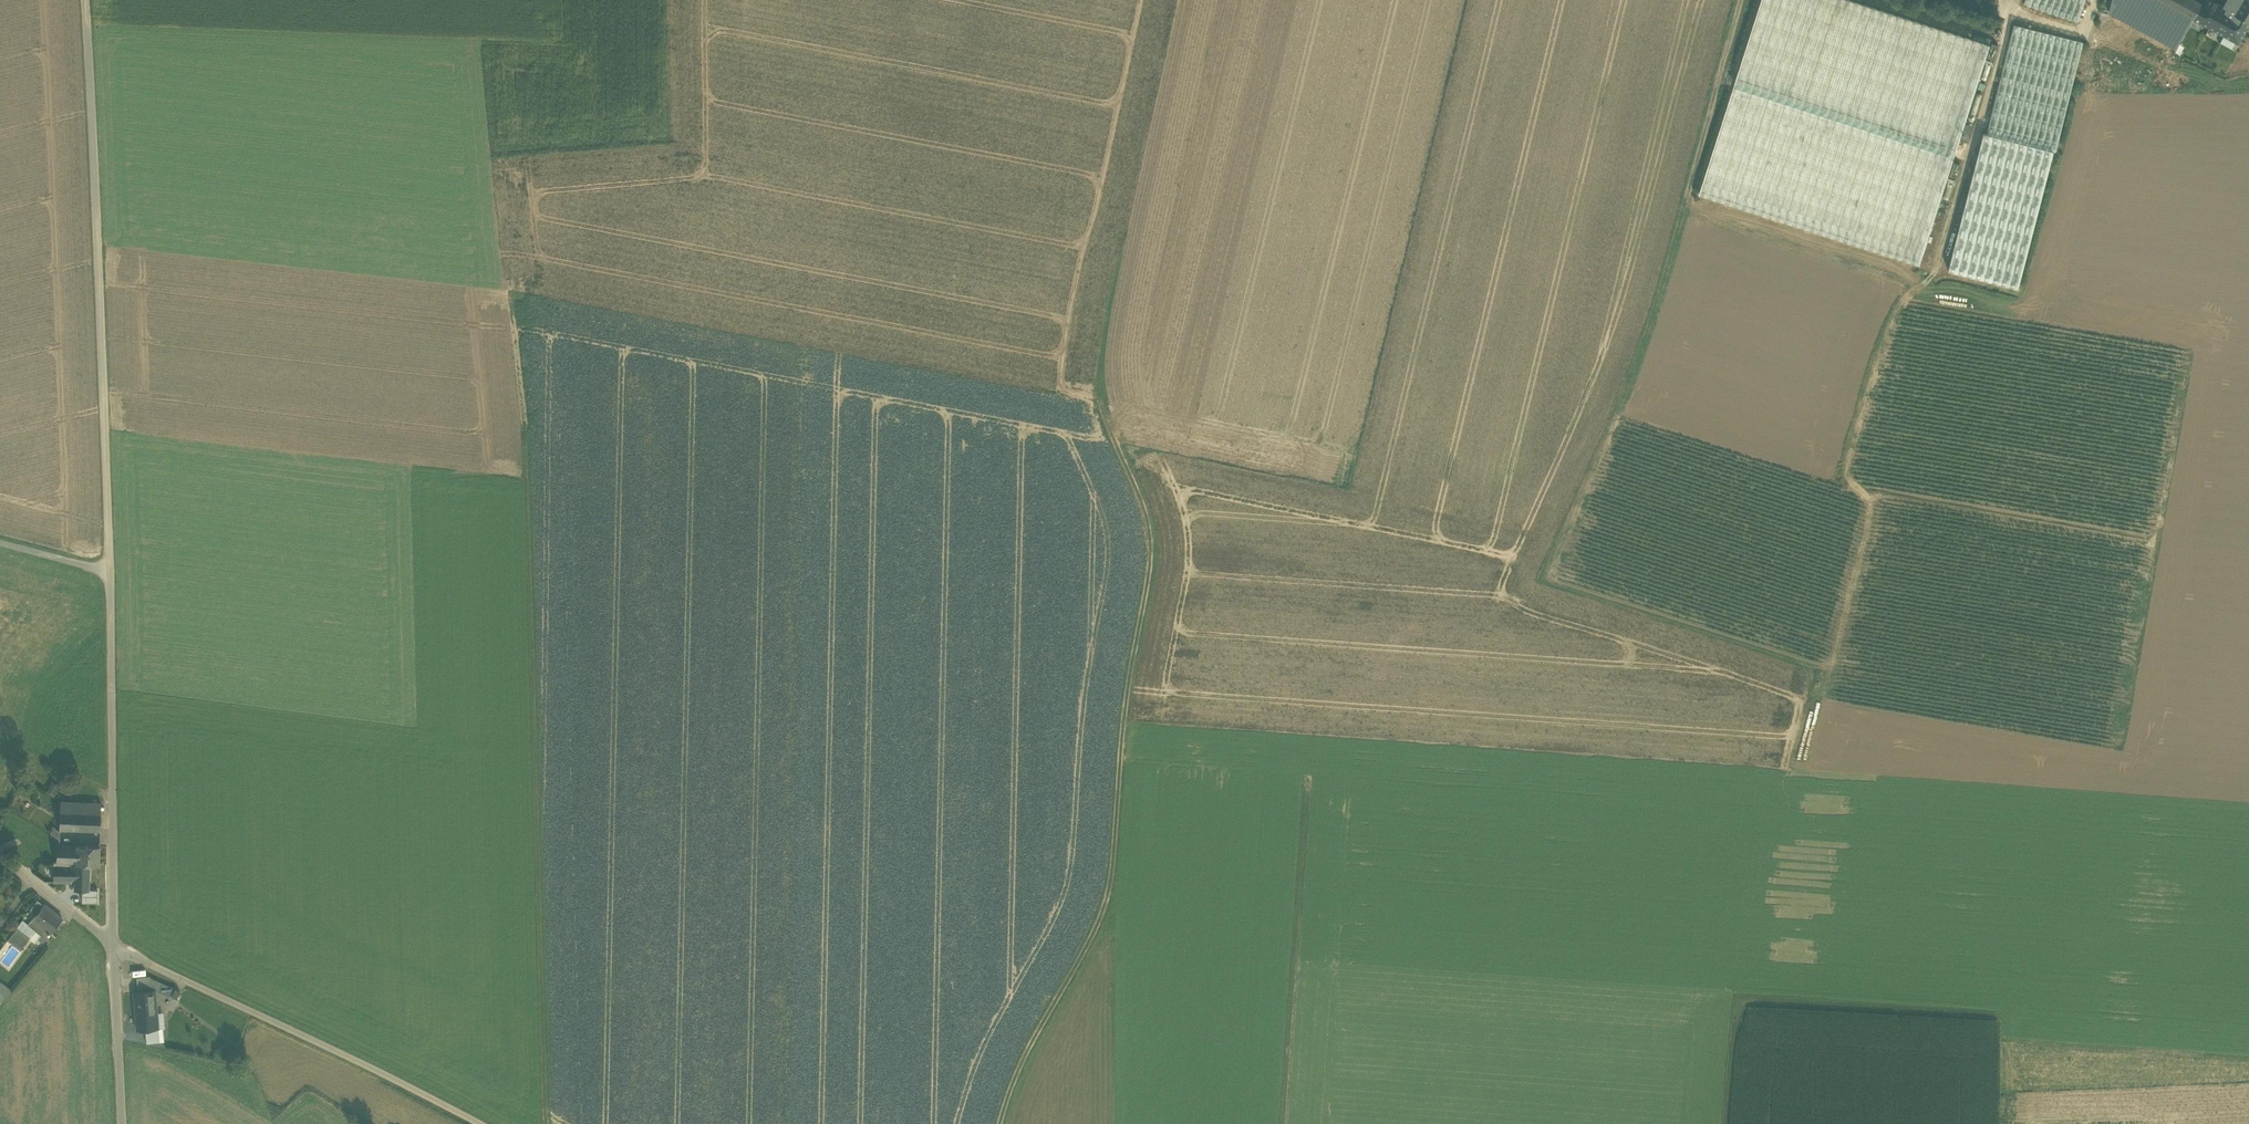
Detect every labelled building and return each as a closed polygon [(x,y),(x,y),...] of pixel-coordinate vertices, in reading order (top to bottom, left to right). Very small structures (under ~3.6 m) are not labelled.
[(1919,263),(1989,44),(1851,0),(1761,0),(1699,193),(1919,263)] [(2077,22),(2085,0),(2024,0),(2023,4),(2077,22)] [(2128,22),(2136,7),(2123,0),(2112,0),(2109,12),(2128,22)] [(2184,33),(2192,18),(2159,0),(2123,0),(2136,7),(2184,33)] [(2192,18),(2200,3),(2196,0),(2159,0),(2192,18)] [(2200,3),(2192,18),(2238,44),(2248,24),(2248,21),(2225,8),(2211,0),(2202,0),(2200,3)] [(2248,21),(2248,0),(2230,0),(2225,8),(2248,21)] [(2184,33),(2136,7),(2128,22),(2176,48),(2184,33)] [(2053,150),(2055,151),(2083,42),(2014,24),(1986,133),(2053,150)] [(1987,58),(1993,60),(1998,45),(1992,43),(1987,58)] [(1980,78),(1986,80),(1992,62),(1986,60),(1980,78)] [(1967,119),(1973,121),(1982,94),(1976,92),(1967,119)] [(1961,140),(1966,142),(1972,123),(1967,122),(1961,140)] [(1949,270),(2018,287),(2053,150),(1986,133),(1984,133),(1949,270)] [(1949,177),(1955,179),(1960,164),(1953,162),(1949,177)] [(1942,197),(1948,199),(1954,181),(1948,179),(1942,197)] [(59,828),(100,830),(101,812),(88,812),(69,811),(69,802),(61,801),(59,828)] [(89,803),(69,802),(69,811),(88,812),(89,803)] [(88,812),(101,812),(101,803),(89,803),(88,812)] [(50,834),(59,839),(60,831),(52,828),(50,834)] [(69,863),(76,863),(76,845),(58,844),(55,862),(69,863)] [(76,845),(76,863),(89,864),(99,864),(100,845),(76,844),(76,845)] [(40,870),(53,879),(54,865),(48,861),(50,857),(52,854),(41,846),(42,846),(41,845),(31,857),(43,867),(40,870)] [(53,879),(53,881),(74,882),(74,889),(82,889),(89,889),(89,864),(76,863),(69,863),(55,862),(54,862),(54,865),(53,879)] [(82,889),(82,902),(97,903),(98,889),(89,889),(82,889)] [(27,912),(36,919),(46,906),(37,899),(27,912)] [(40,939),(44,942),(62,919),(46,906),(36,919),(30,927),(36,932),(42,937),(40,939)] [(7,940),(22,951),(36,932),(30,927),(21,920),(7,940)] [(142,984),(143,990),(154,989),(154,983),(149,983),(148,976),(136,977),(137,985),(142,984)] [(173,987),(148,976),(149,983),(154,983),(154,989),(169,996),(173,987)] [(12,988),(1,980),(0,982),(0,1001),(1,1002),(12,988)] [(154,989),(143,990),(142,984),(137,985),(138,991),(133,991),(136,1016),(157,1014),(154,989)] [(180,991),(174,988),(171,996),(177,999),(180,991)] [(157,1014),(136,1016),(137,1030),(145,1029),(158,1028),(157,1014)] [(160,1041),(158,1028),(145,1029),(146,1042),(160,1041)]
